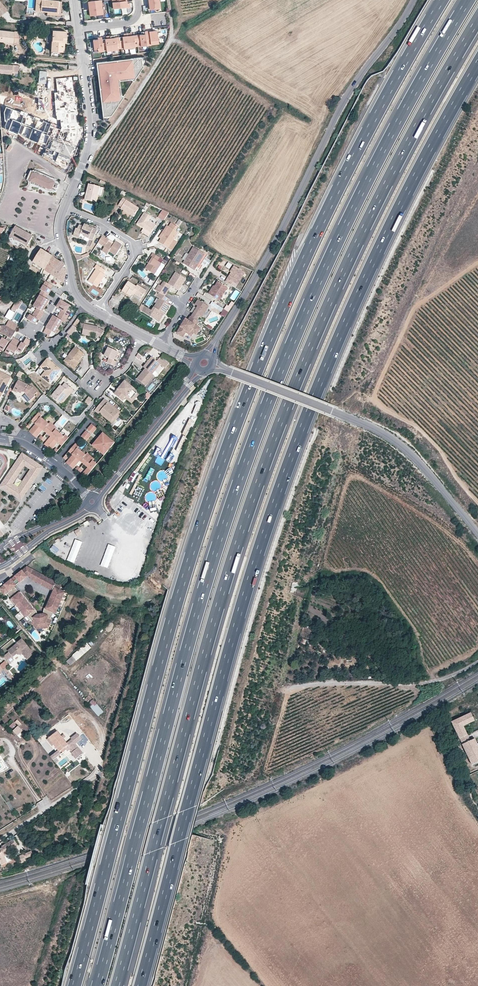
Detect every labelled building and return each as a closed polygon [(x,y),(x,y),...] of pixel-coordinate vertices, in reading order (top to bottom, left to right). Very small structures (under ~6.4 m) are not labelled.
[(58,1),(50,0),(36,0),(35,11),(47,12),(47,14),(57,15),(58,1)] [(102,14),(100,0),(88,2),(89,9),(90,16),(102,14)] [(126,0),(112,0),(113,9),(126,7),(127,8),(129,8),(129,3),(126,4),(126,0)] [(149,9),(159,8),(158,0),(148,0),(149,9)] [(2,16),(9,9),(0,1),(0,14),(2,16)] [(13,43),(19,44),(20,33),(0,30),(0,41),(13,43)] [(51,51),(64,52),(64,41),(65,41),(66,31),(52,30),(51,51)] [(141,35),(136,35),(137,46),(141,46),(141,47),(146,46),(144,32),(140,32),(141,35)] [(131,33),(127,34),(129,48),(134,47),(137,46),(136,35),(131,36),(131,33)] [(123,37),(119,37),(120,48),(123,48),(123,49),(129,48),(127,34),(123,34),(123,37)] [(106,39),(101,40),(103,51),(106,50),(106,51),(111,50),(110,36),(106,37),(106,39)] [(114,36),(110,36),(111,50),(117,50),(117,49),(120,48),(119,37),(114,38),(114,36)] [(101,40),(101,37),(97,38),(97,39),(92,40),(94,49),(97,49),(97,52),(103,51),(101,40)] [(145,58),(96,64),(103,123),(107,123),(123,98),(121,97),(119,82),(131,81),(133,82),(145,63),(145,58)] [(18,77),(19,66),(0,65),(0,73),(10,74),(10,76),(18,77)] [(64,75),(63,69),(51,71),(53,88),(66,86),(65,75),(64,75)] [(65,133),(70,119),(56,114),(50,127),(65,133)] [(70,119),(65,133),(69,134),(74,121),(70,119)] [(56,186),(57,186),(59,186),(59,184),(58,184),(58,182),(56,181),(55,180),(54,179),(52,178),(52,179),(51,178),(36,171),(35,172),(33,171),(33,172),(31,172),(30,173),(28,179),(28,180),(29,182),(28,183),(30,184),(45,191),(46,190),(46,191),(49,192),(50,192),(51,193),(52,192),(53,193),(54,192),(55,192),(56,191),(56,189),(55,188),(56,186)] [(101,186),(90,183),(86,199),(97,202),(101,186)] [(128,210),(127,211),(134,216),(139,207),(124,197),(120,205),(123,207),(122,208),(125,210),(126,208),(128,210)] [(159,218),(165,222),(170,214),(164,211),(159,218)] [(148,228),(147,230),(152,233),(157,226),(150,221),(152,217),(146,212),(138,224),(145,228),(145,229),(146,227),(148,228)] [(90,227),(90,225),(86,223),(84,226),(80,224),(79,228),(77,227),(75,232),(81,234),(81,233),(86,235),(85,235),(94,239),(98,229),(93,227),(93,228),(90,227)] [(180,229),(173,224),(170,228),(177,233),(180,229)] [(160,238),(161,239),(170,227),(168,226),(160,238)] [(15,227),(10,236),(21,242),(27,246),(32,236),(15,227)] [(170,228),(170,227),(161,239),(159,242),(168,249),(175,239),(178,234),(177,233),(170,228)] [(145,229),(145,228),(141,233),(149,238),(152,233),(147,230),(145,229)] [(102,244),(103,243),(106,245),(105,246),(103,250),(108,254),(110,250),(116,255),(123,245),(116,241),(114,244),(113,246),(108,242),(109,241),(110,240),(103,235),(98,242),(102,244)] [(20,245),(21,242),(10,236),(8,239),(20,245)] [(178,242),(175,239),(168,249),(172,251),(178,242)] [(206,252),(194,245),(184,261),(195,268),(197,265),(196,264),(200,258),(201,259),(206,252)] [(34,263),(43,268),(45,269),(53,257),(42,250),(34,263)] [(109,263),(112,257),(101,251),(98,256),(109,263)] [(152,258),(149,263),(146,268),(155,274),(161,263),(158,261),(159,258),(153,253),(150,257),(152,258)] [(53,256),(53,257),(45,269),(45,270),(52,275),(61,262),(55,258),(55,257),(53,256)] [(61,262),(52,275),(63,282),(66,269),(65,266),(63,264),(64,263),(62,262),(62,263),(61,262)] [(101,279),(105,274),(103,272),(105,269),(97,263),(94,267),(96,268),(88,280),(96,286),(101,279)] [(246,272),(236,265),(232,271),(226,281),(231,284),(233,281),(238,284),(246,272)] [(186,278),(176,271),(168,283),(172,285),(179,289),(186,278)] [(52,284),(45,280),(43,284),(40,289),(41,290),(47,293),(50,288),(52,284)] [(172,285),(168,283),(164,280),(161,286),(168,290),(172,285)] [(228,286),(218,280),(215,285),(212,290),(211,289),(209,292),(212,294),(218,298),(220,299),(228,286)] [(136,293),(135,294),(141,298),(146,290),(137,285),(136,286),(128,281),(122,292),(130,297),(132,294),(134,291),(136,293)] [(161,286),(159,284),(155,290),(159,292),(164,296),(168,290),(161,286)] [(235,301),(239,292),(235,289),(230,298),(235,301)] [(44,297),(47,293),(41,290),(39,294),(36,300),(44,305),(48,299),(44,297)] [(167,303),(170,299),(164,296),(159,292),(156,297),(159,298),(152,310),(145,306),(142,311),(159,322),(170,305),(167,303)] [(218,298),(212,294),(209,298),(213,301),(215,302),(218,298)] [(69,304),(60,299),(56,306),(61,309),(59,313),(66,317),(69,313),(65,311),(69,304)] [(209,306),(198,299),(195,304),(198,306),(191,316),(197,320),(199,317),(201,318),(209,306)] [(17,300),(11,309),(14,311),(16,309),(17,309),(21,303),(17,300)] [(41,310),(44,305),(36,300),(33,305),(36,307),(33,311),(40,316),(43,311),(41,310)] [(215,302),(213,301),(211,304),(222,311),(221,314),(225,317),(229,311),(215,302)] [(40,316),(33,311),(31,315),(29,314),(26,318),(34,323),(37,318),(38,319),(40,316)] [(66,317),(59,313),(56,316),(52,314),(49,320),(58,325),(61,319),(64,321),(66,317)] [(191,316),(190,316),(188,320),(186,318),(177,333),(182,336),(185,330),(190,333),(191,331),(194,333),(197,335),(201,328),(196,325),(199,321),(197,320),(191,316)] [(72,325),(66,332),(69,335),(76,328),(75,327),(80,321),(77,318),(72,325)] [(18,325),(9,320),(6,325),(15,330),(18,325)] [(58,325),(49,320),(42,331),(48,334),(51,330),(54,332),(58,325)] [(82,334),(90,335),(90,334),(96,335),(100,337),(103,331),(97,328),(98,326),(80,322),(79,328),(83,328),(82,334)] [(10,338),(11,337),(15,330),(6,325),(0,325),(0,333),(1,333),(10,338)] [(1,338),(0,340),(0,349),(3,351),(8,342),(1,338)] [(21,342),(13,338),(5,352),(9,354),(10,351),(14,353),(16,350),(21,342)] [(27,346),(30,340),(26,338),(23,343),(21,342),(16,350),(21,353),(26,345),(27,346)] [(83,353),(75,346),(68,354),(70,355),(64,361),(73,368),(78,362),(77,361),(79,357),(83,353)] [(109,347),(105,356),(109,358),(107,362),(115,366),(117,362),(114,360),(118,352),(109,347)] [(146,369),(152,374),(153,374),(161,364),(166,368),(169,363),(160,358),(157,361),(153,357),(144,368),(146,369)] [(45,369),(40,375),(49,383),(61,369),(50,360),(48,362),(45,359),(40,365),(45,369)] [(146,369),(138,379),(147,386),(155,376),(153,374),(152,374),(146,369)] [(11,377),(0,371),(0,398),(11,377)] [(33,388),(19,380),(13,390),(17,392),(18,391),(19,389),(22,391),(24,392),(25,391),(27,393),(26,394),(31,400),(36,396),(35,395),(38,393),(33,388)] [(117,388),(118,389),(122,385),(123,387),(127,382),(124,380),(117,388)] [(52,395),(61,403),(70,392),(72,393),(74,389),(66,382),(63,385),(61,384),(52,395)] [(131,400),(139,391),(127,382),(123,387),(122,385),(118,389),(115,393),(124,401),(126,398),(127,396),(131,400)] [(126,398),(132,403),(141,393),(139,391),(131,400),(127,396),(126,398)] [(70,392),(61,403),(63,404),(72,393),(70,392)] [(93,401),(88,397),(84,402),(89,406),(93,401)] [(108,404),(104,400),(95,411),(99,414),(101,411),(111,420),(117,412),(108,404)] [(52,427),(48,424),(41,417),(37,414),(31,421),(36,424),(29,432),(36,438),(43,430),(51,437),(44,445),(51,450),(58,443),(62,446),(67,439),(63,436),(56,430),(52,427)] [(91,424),(87,429),(92,433),(97,428),(91,424)] [(86,431),(81,436),(86,440),(86,441),(91,435),(86,431)] [(100,439),(110,448),(115,442),(105,434),(100,439)] [(94,447),(104,455),(108,450),(98,442),(94,447)] [(78,448),(74,445),(69,451),(73,455),(66,463),(70,466),(82,451),(78,448)] [(89,458),(86,455),(82,451),(70,466),(73,469),(80,461),(84,464),(89,458)] [(41,467),(20,454),(0,484),(0,488),(13,496),(14,493),(18,496),(18,497),(19,497),(18,496),(28,481),(31,483),(41,467)] [(85,478),(97,464),(93,461),(89,458),(84,464),(88,468),(81,475),(85,478)] [(19,500),(31,483),(28,481),(18,496),(19,497),(18,497),(18,496),(14,493),(13,496),(19,500)] [(67,559),(74,562),(82,541),(75,538),(67,559)] [(101,565),(109,567),(114,545),(107,543),(101,565)] [(11,580),(1,588),(5,594),(6,593),(11,599),(10,600),(24,618),(26,617),(27,616),(31,621),(30,622),(29,623),(31,627),(33,626),(34,626),(37,627),(40,628),(42,628),(43,627),(45,627),(46,626),(47,625),(48,625),(50,623),(51,624),(53,620),(50,619),(53,612),(56,614),(58,609),(56,608),(57,606),(59,607),(61,602),(60,601),(60,599),(62,600),(64,595),(63,594),(64,592),(66,588),(27,567),(21,571),(24,574),(25,573),(25,572),(27,570),(30,571),(30,572),(31,573),(32,571),(35,572),(34,575),(54,585),(52,591),(51,592),(53,593),(52,595),(50,595),(48,599),(50,600),(49,602),(47,602),(45,606),(47,607),(46,609),(44,608),(43,610),(43,612),(43,614),(45,615),(44,617),(42,616),(38,617),(36,618),(35,616),(37,615),(36,613),(36,611),(34,610),(33,611),(31,608),(33,607),(30,604),(28,605),(27,603),(28,602),(25,598),(24,599),(22,597),(23,596),(20,592),(19,593),(14,587),(15,586),(11,580)] [(21,571),(19,574),(23,579),(26,577),(29,576),(31,580),(52,591),(54,585),(34,575),(35,572),(32,571),(31,573),(30,572),(30,571),(27,570),(25,572),(25,573),(24,574),(21,571)] [(19,574),(15,577),(19,582),(23,579),(19,574)] [(15,577),(11,580),(15,586),(19,582),(15,577)] [(16,648),(14,646),(7,652),(8,654),(2,658),(8,665),(12,662),(12,658),(16,655),(20,656),(22,655),(24,658),(32,653),(22,640),(17,644),(19,646),(16,648)] [(71,665),(91,646),(87,641),(66,660),(71,665)] [(21,656),(20,656),(16,655),(12,658),(12,662),(12,663),(21,656)] [(97,716),(103,712),(94,698),(88,702),(97,716)] [(465,725),(476,720),(473,712),(453,721),(473,764),(477,762),(477,751),(473,740),(472,740),(465,725)] [(22,729),(18,725),(17,725),(13,721),(9,725),(18,734),(22,729)] [(68,749),(76,744),(82,739),(77,733),(66,741),(57,729),(47,737),(57,749),(50,755),(53,759),(62,752),(63,753),(68,749)] [(76,744),(68,749),(71,752),(78,747),(76,744)] [(78,747),(71,752),(76,759),(83,753),(78,747)] [(12,838),(8,841),(11,847),(16,845),(12,838)] [(1,864),(13,860),(11,854),(7,856),(6,854),(10,852),(8,848),(11,847),(8,841),(1,846),(2,847),(0,848),(0,861),(1,864)] [(31,850),(17,856),(20,863),(26,860),(25,857),(33,854),(31,850)]
